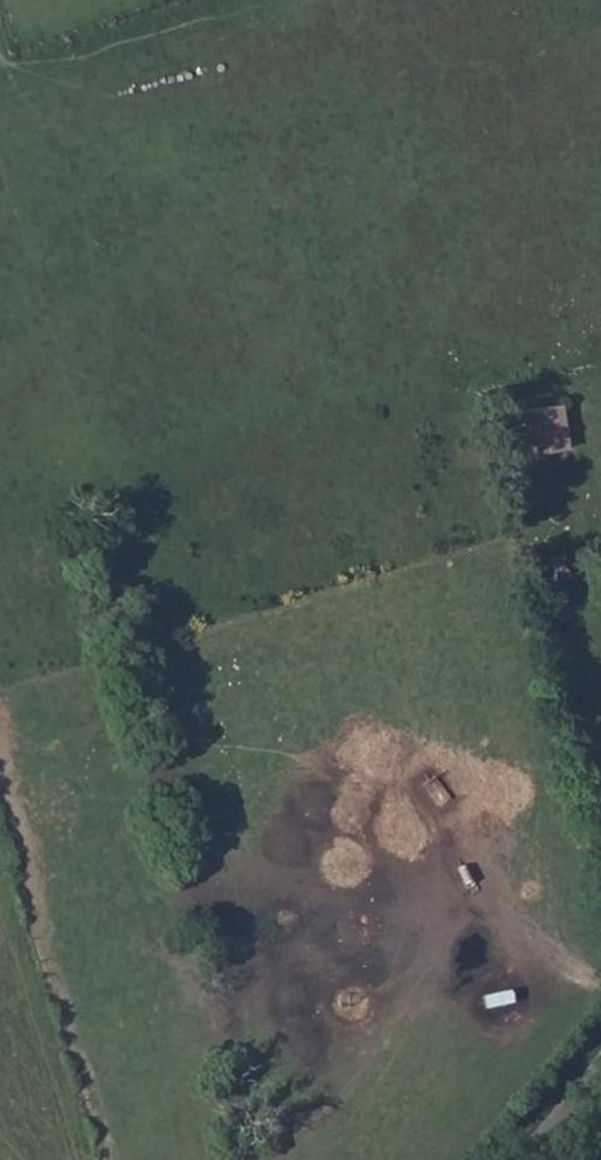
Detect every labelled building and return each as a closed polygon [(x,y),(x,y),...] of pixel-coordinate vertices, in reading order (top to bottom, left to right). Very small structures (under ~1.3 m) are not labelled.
[(512,424),(535,419),(537,433),(559,429),(551,372),(505,380),(512,424)]
